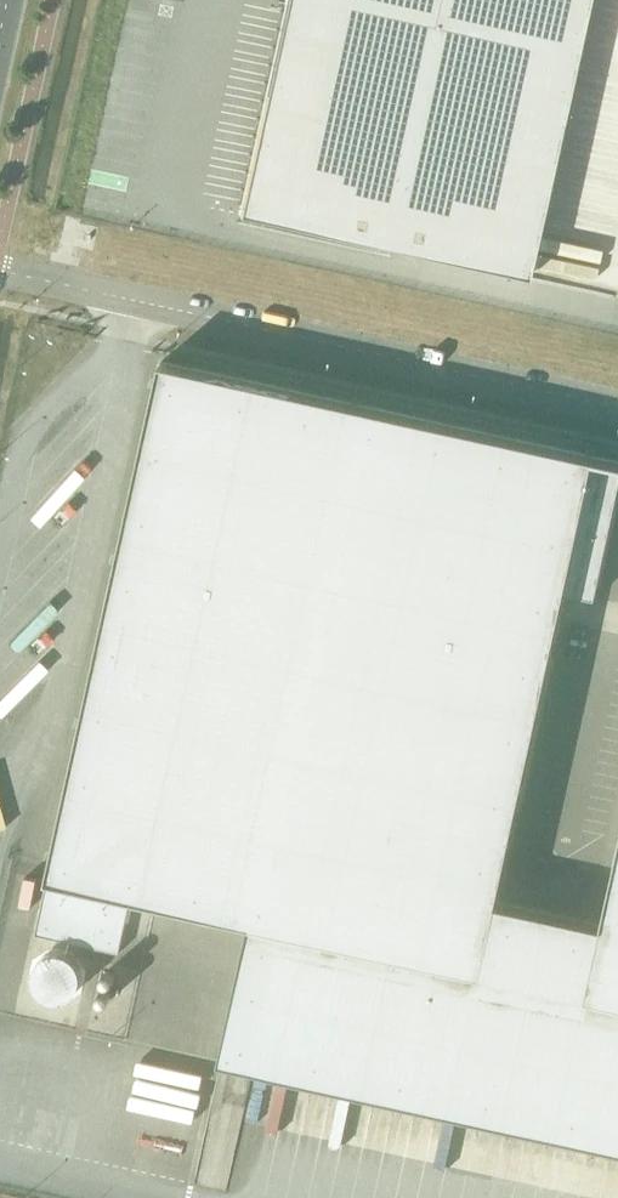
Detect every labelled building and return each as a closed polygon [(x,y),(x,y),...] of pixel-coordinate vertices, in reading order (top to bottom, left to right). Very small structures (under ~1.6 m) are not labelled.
[(588,0),(285,0),(238,213),(527,277),(588,0)] [(602,924),(497,901),(566,591),(595,597),(617,495),(617,461),(162,361),(50,868),(48,877),(35,933),(119,952),(132,896),(250,922),(220,1060),(617,1147),(617,850),(602,924)] [(41,988),(50,993),(61,995),(72,991),(80,983),(84,973),(82,962),(76,952),(64,945),(53,946),(42,951),(36,959),(34,969),(36,979),(41,988)] [(108,985),(110,987),(113,988),(117,988),(119,985),(120,983),(120,981),(119,978),(117,977),(114,976),(111,976),(109,979),(108,982),(108,985)] [(116,1001),(116,998),(114,995),(110,994),(107,995),(105,996),(104,998),(104,1001),(105,1003),(107,1005),(110,1006),(113,1005),(115,1004),(116,1001)]
